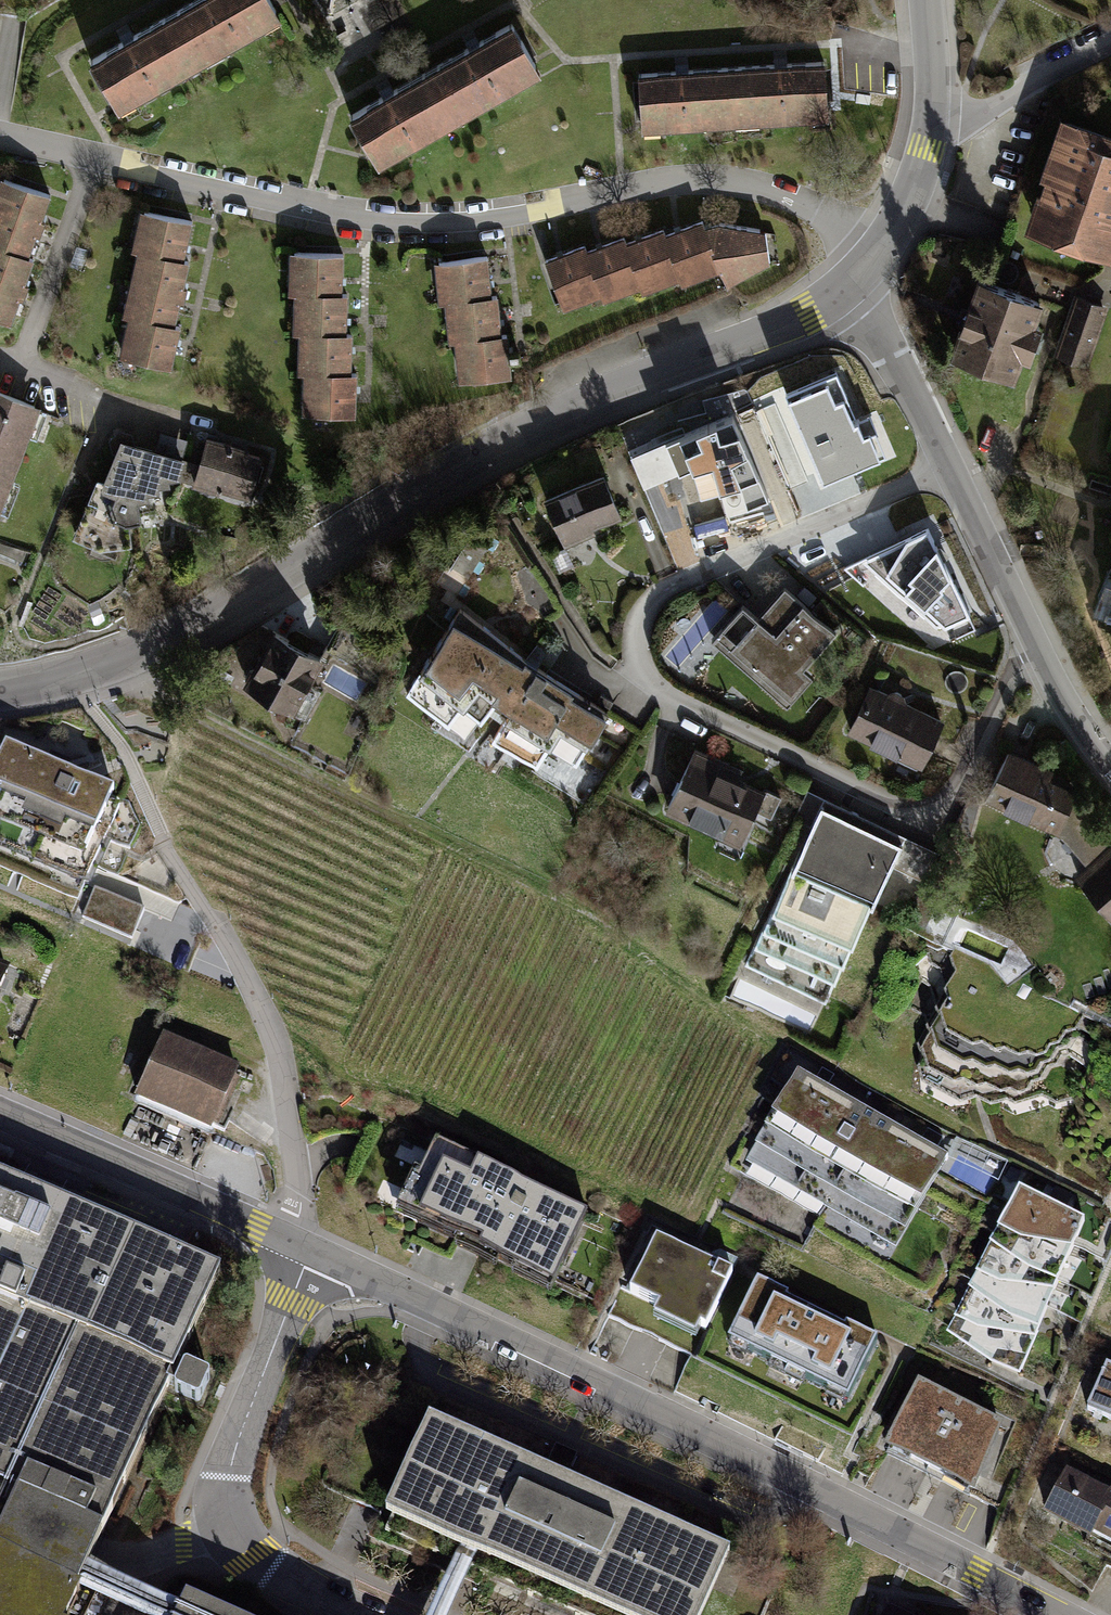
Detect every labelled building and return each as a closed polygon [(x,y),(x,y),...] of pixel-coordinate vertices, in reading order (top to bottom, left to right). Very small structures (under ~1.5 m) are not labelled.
[(171,18),(200,69),(278,23),(265,0),(202,0),(171,18)] [(87,66),(116,116),(200,69),(171,18),(87,66)] [(506,31),(436,70),(468,122),(536,84),(506,31)] [(827,68),(746,73),(750,131),(830,126),(827,68)] [(468,122),(436,70),(351,118),(381,171),(468,122)] [(750,131),(746,73),(637,80),(641,138),(750,131)] [(1056,122),(1035,183),(1041,185),(1024,236),(1105,263),(1110,246),(1110,141),(1056,122)] [(0,187),(0,215),(35,228),(46,198),(2,181),(0,187)] [(0,215),(0,248),(24,257),(35,228),(0,215)] [(139,215),(130,252),(136,253),(181,263),(190,226),(139,215)] [(706,231),(722,276),(731,289),(775,266),(769,230),(722,224),(706,231)] [(722,276),(706,231),(704,225),(665,239),(681,283),(684,290),(722,276)] [(665,239),(663,233),(626,246),(643,293),(645,297),(681,283),(665,239)] [(643,293),(626,246),(624,240),(585,255),(601,301),(604,307),(643,293)] [(27,293),(38,262),(24,257),(0,248),(0,283),(27,293)] [(561,315),(601,301),(585,255),(583,249),(543,264),(561,315)] [(181,263),(136,253),(128,288),(180,299),(187,264),(181,263)] [(290,257),(290,298),(293,298),(343,299),(344,258),(290,257)] [(436,265),(439,306),(445,306),(492,301),(488,260),(436,265)] [(1050,305),(983,280),(953,359),(1021,384),(1050,305)] [(0,283),(0,319),(15,325),(27,293),(0,283)] [(180,299),(128,288),(120,321),(126,322),(173,333),(180,299)] [(343,299),(293,298),(293,340),(297,340),(346,341),(347,299),(343,299)] [(1106,310),(1073,298),(1051,359),(1084,371),(1106,310)] [(492,301),(445,306),(449,348),(454,347),(502,342),(498,301),(492,301)] [(170,368),(178,334),(173,333),(126,322),(119,358),(170,368)] [(297,340),(297,379),(302,379),(348,380),(349,342),(346,341),(297,340)] [(511,383),(507,342),(502,342),(454,347),(458,388),(511,383)] [(864,442),(836,377),(785,399),(823,488),(881,464),(871,440),(864,442)] [(348,380),(302,379),(302,420),(354,422),(355,380),(348,380)] [(0,396),(0,502),(10,505),(40,408),(0,396)] [(733,415),(632,457),(644,487),(691,468),(698,494),(718,489),(727,509),(765,494),(733,415)] [(263,458),(211,440),(202,464),(198,478),(250,496),(263,458)] [(198,478),(202,464),(127,444),(108,487),(146,502),(187,478),(198,478)] [(605,472),(551,496),(569,535),(623,511),(605,472)] [(146,502),(108,487),(98,484),(80,536),(101,546),(135,541),(146,502)] [(969,612),(931,530),(845,569),(897,616),(910,602),(937,626),(969,612)] [(789,589),(737,647),(797,701),(817,679),(803,666),(835,631),(789,589)] [(609,708),(459,610),(409,690),(449,721),(466,702),(482,715),(502,695),(516,704),(495,738),(537,764),(552,745),(576,760),(609,708)] [(271,627),(241,679),(293,709),(323,657),(271,627)] [(945,723),(876,688),(854,732),(923,767),(945,723)] [(4,744),(0,753),(0,860),(79,896),(123,799),(4,744)] [(772,789),(697,751),(673,798),(748,836),(772,789)] [(1079,787),(1013,755),(993,798),(1059,829),(1072,802),(1079,787)] [(930,859),(798,795),(786,823),(801,831),(787,861),(872,903),(893,907),(913,897),(930,859)] [(1072,802),(1059,829),(1086,859),(1075,869),(1110,910),(1110,835),(1088,811),(1072,802)] [(843,963),(872,903),(787,861),(757,921),(843,963)] [(148,912),(99,891),(87,919),(136,939),(148,912)] [(808,1035),(843,963),(757,921),(721,993),(808,1035)] [(1084,1013),(936,944),(908,1008),(923,1018),(924,1032),(914,1047),(922,1062),(917,1071),(921,1086),(960,1106),(974,1100),(991,1110),(1007,1104),(1016,1109),(1042,1101),(1058,1109),(1070,1103),(1086,1071),(1063,1061),(1084,1013)] [(0,971),(0,1003),(12,976),(0,971)] [(167,1045),(141,1106),(216,1138),(242,1077),(167,1045)] [(952,1160),(796,1074),(747,1161),(904,1247),(952,1160)] [(584,1210),(376,1114),(358,1154),(343,1184),(551,1281),(584,1210)] [(221,1268),(0,1174),(0,1614),(65,1614),(77,1588),(88,1565),(96,1548),(103,1530),(173,1374),(221,1268)] [(1073,1233),(1011,1204),(946,1332),(989,1364),(1018,1380),(1073,1233)] [(741,1276),(655,1235),(629,1288),(715,1330),(741,1276)] [(880,1337),(763,1283),(735,1343),(853,1397),(880,1337)] [(1106,1357),(1087,1400),(1110,1410),(1110,1359),(1106,1357)] [(1003,1427),(915,1386),(886,1447),(974,1488),(1003,1427)] [(429,1416),(385,1513),(459,1546),(479,1555),(613,1614),(701,1614),(730,1551),(429,1416)] [(1067,1463),(1043,1507),(1110,1544),(1110,1486),(1110,1487),(1067,1463)] [(479,1555),(459,1546),(428,1614),(452,1614),(479,1555)] [(77,1588),(138,1614),(176,1614),(180,1606),(88,1565),(77,1588)] [(185,1593),(180,1606),(176,1614),(234,1614),(185,1593)] [(891,1599),(883,1614),(921,1614),(891,1599)]
